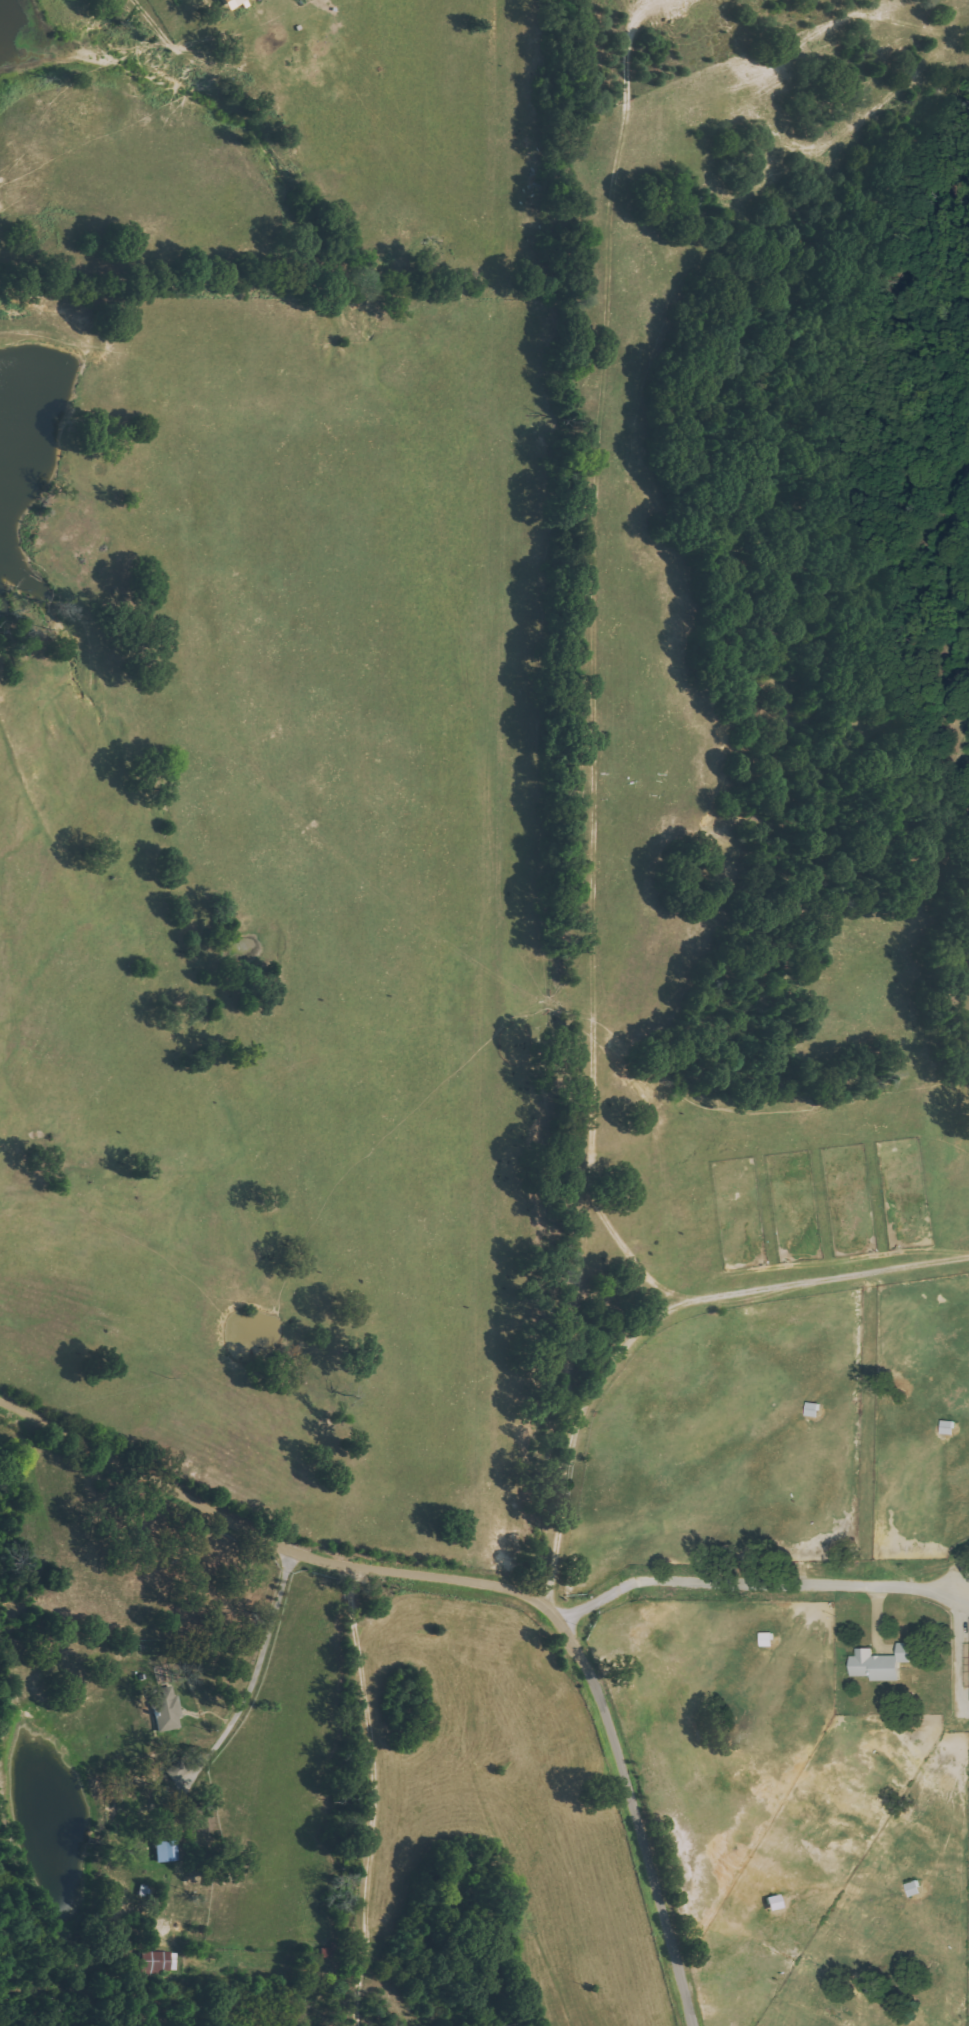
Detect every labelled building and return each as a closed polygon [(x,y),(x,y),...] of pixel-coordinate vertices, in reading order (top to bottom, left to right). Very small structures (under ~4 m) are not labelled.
[(226,10),(247,0),(221,0),(226,10)] [(761,1648),(773,1648),(773,1633),(761,1634),(761,1648)] [(852,1678),(871,1677),(871,1682),(901,1681),(901,1664),(913,1663),(912,1644),(899,1644),(900,1656),(874,1656),(873,1649),(857,1649),(857,1657),(851,1657),(852,1678)] [(180,1729),(178,1717),(181,1717),(175,1686),(150,1691),(158,1733),(180,1729)] [(177,1841),(155,1842),(156,1863),(178,1862),(177,1841)] [(176,1952),(141,1953),(142,1972),(177,1971),(176,1952)]
